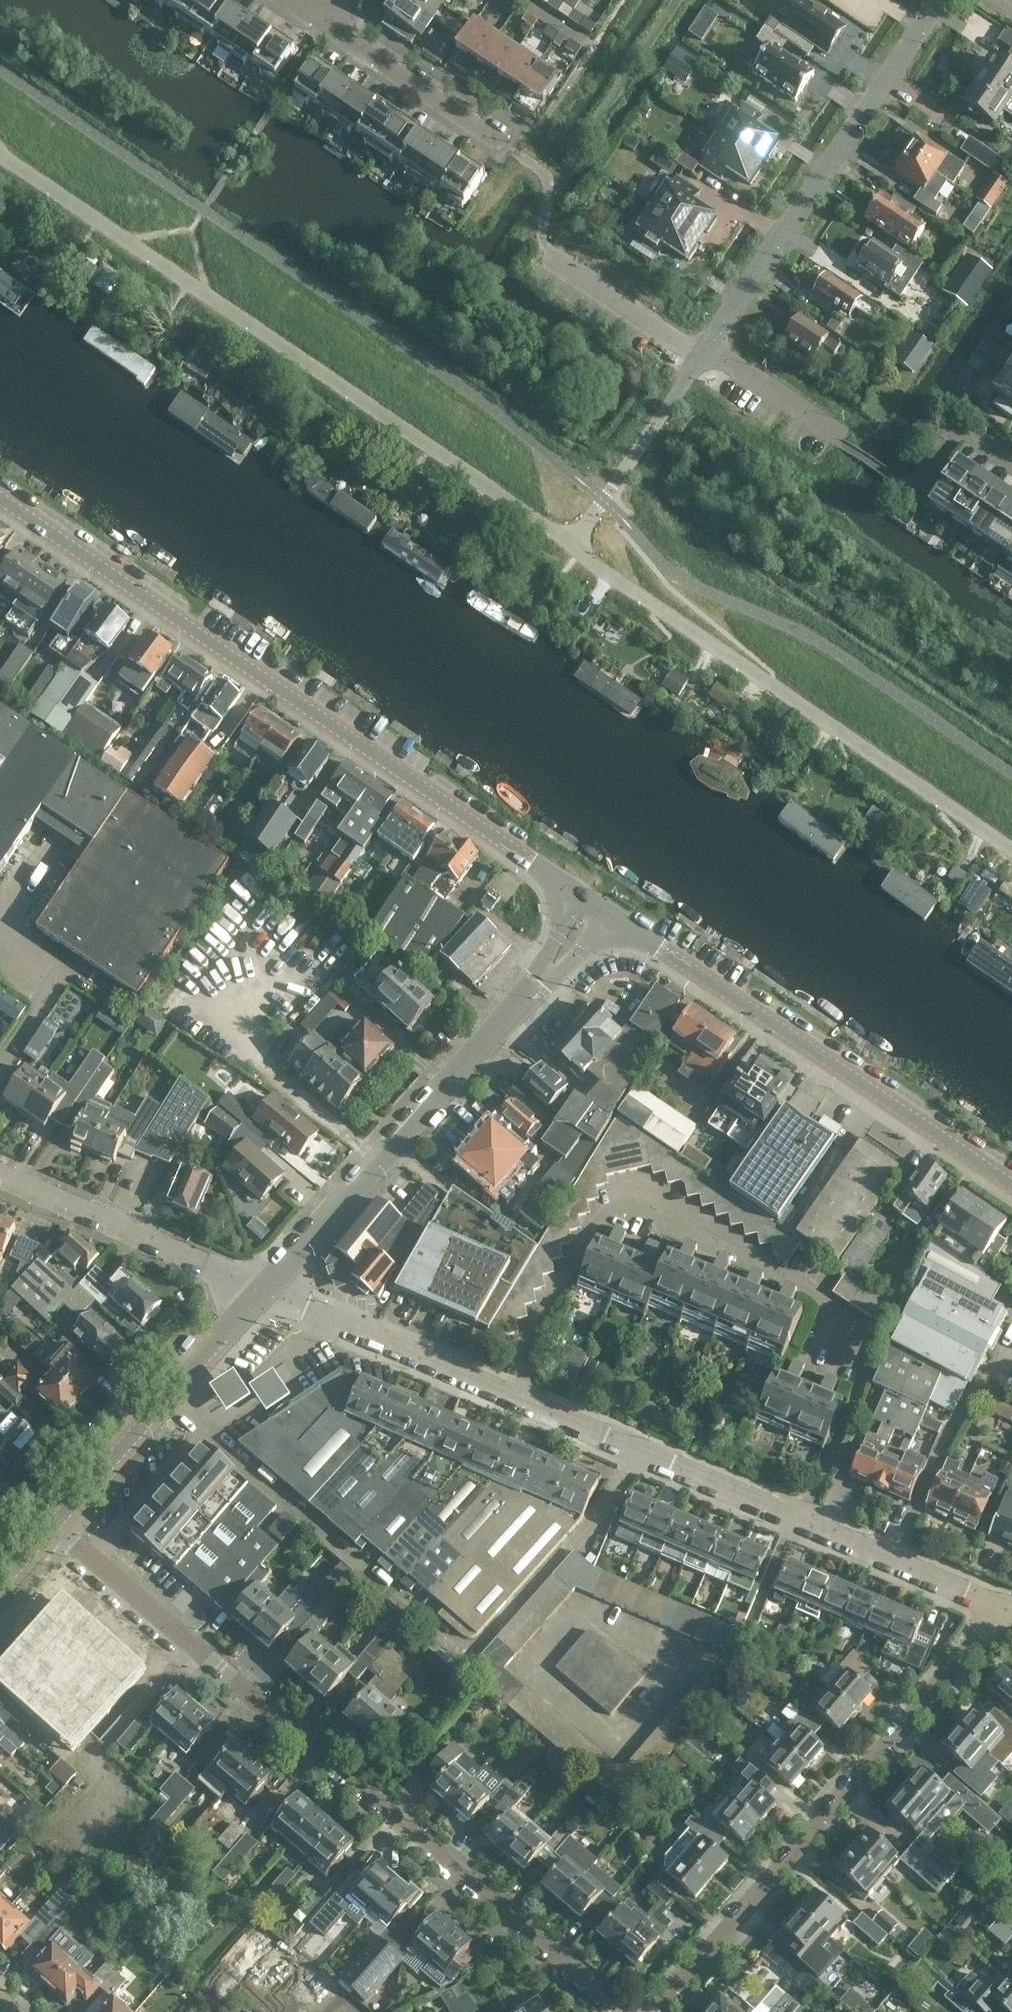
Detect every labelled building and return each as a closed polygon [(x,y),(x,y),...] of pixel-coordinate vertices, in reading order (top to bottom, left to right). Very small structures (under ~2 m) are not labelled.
[(178,0),(149,0),(160,7),(160,8),(161,9),(163,5),(171,10),(178,0)] [(208,0),(178,0),(171,10),(179,15),(177,19),(178,20),(178,19),(190,27),(208,0)] [(231,11),(233,8),(221,0),(208,0),(190,27),(202,35),(202,36),(203,36),(205,33),(213,38),(231,11)] [(403,0),(397,0),(386,16),(406,29),(418,37),(422,40),(422,39),(421,38),(433,20),(403,0)] [(435,0),(403,0),(433,20),(443,5),(435,0)] [(484,1),(483,0),(471,0),(470,2),(480,8),(484,1)] [(518,6),(508,0),(506,0),(501,8),(512,15),(518,6)] [(827,56),(846,29),(802,0),(785,25),(782,23),(775,35),(801,53),(808,43),(827,56)] [(569,20),(575,12),(564,4),(558,13),(569,20)] [(232,55),(255,21),(247,16),(246,17),(233,8),(231,11),(213,38),(221,43),(218,47),(220,47),(232,55)] [(702,41),(718,17),(707,9),(690,34),(702,41)] [(533,29),(539,20),(528,13),(522,22),(533,29)] [(591,35),(597,26),(586,19),(580,27),(591,35)] [(255,66),(273,39),(275,36),(262,27),(263,26),(255,21),(232,55),(244,63),(244,64),(245,64),(247,61),(255,66)] [(471,76),(494,42),(497,38),(496,38),(494,41),(475,24),(473,27),(449,62),(450,63),(451,63),(471,76)] [(554,43),(560,34),(549,27),(543,36),(554,43)] [(412,46),(418,37),(406,29),(400,38),(412,46)] [(780,53),(787,43),(766,29),(758,40),(770,48),(753,73),(796,102),(814,76),(780,53)] [(1007,31),(1003,39),(1011,43),(1011,33),(1007,31)] [(455,45),(460,38),(450,32),(446,39),(455,45)] [(275,84),(293,56),(294,57),(299,50),(289,43),(288,45),(275,36),(273,39),(255,66),(263,71),(260,75),(262,75),(275,84)] [(492,90),(515,56),(518,52),(517,52),(515,55),(497,38),(494,42),(471,76),(492,90)] [(576,58),(582,49),(570,41),(565,50),(576,58)] [(665,69),(685,82),(697,64),(678,51),(665,69)] [(513,104),(536,70),(539,66),(538,66),(536,69),(518,52),(515,56),(492,90),(513,104)] [(1008,59),(1010,60),(1006,66),(996,59),(981,82),(1010,102),(1011,100),(1011,101),(1011,53),(1008,59)] [(317,108),(335,81),(337,78),(324,69),(325,68),(315,61),(311,68),(312,69),(294,96),(307,105),(306,105),(308,106),(310,103),(317,108)] [(535,119),(558,84),(539,66),(536,70),(513,104),(534,118),(535,119)] [(336,125),(359,90),(351,85),(350,86),(337,78),(335,81),(317,108),(325,113),(323,116),(324,117),(336,125)] [(1011,100),(1010,102),(981,82),(965,105),(968,108),(967,109),(977,116),(978,114),(995,125),(1003,114),(1011,120),(1011,119),(1011,101),(1011,100)] [(359,136),(377,109),(379,106),(366,97),(367,96),(359,90),(336,125),(349,133),(348,133),(350,134),(352,131),(359,136)] [(378,153),(401,118),(393,113),(392,114),(379,106),(377,109),(359,136),(367,141),(365,144),(366,145),(378,153)] [(730,112),(717,133),(761,163),(766,155),(770,157),(770,156),(778,144),(775,142),(755,129),(762,119),(742,106),(735,116),(730,112)] [(401,164),(419,137),(421,134),(408,125),(409,124),(401,118),(378,153),(391,161),(390,161),(391,162),(394,158),(401,164)] [(761,163),(717,133),(703,154),(708,157),(701,167),(721,180),(728,170),(748,183),(751,185),(759,173),(760,172),(759,172),(756,170),(761,163)] [(420,181),(443,146),(435,141),(434,142),(421,134),(419,137),(401,164),(409,169),(407,172),(408,173),(408,172),(420,181)] [(972,135),(963,149),(998,174),(1007,160),(972,135)] [(964,167),(948,157),(919,137),(908,154),(937,174),(936,175),(952,185),(964,167)] [(443,192),(461,164),(463,162),(450,153),(451,152),(443,146),(420,181),(432,189),(433,190),(436,186),(443,192)] [(952,185),(936,175),(937,174),(908,154),(896,172),(937,199),(947,184),(955,189),(955,188),(952,185)] [(463,209),(481,182),(483,182),(487,175),(477,169),(476,170),(463,162),(461,164),(443,192),(451,197),(449,200),(450,201),(450,200),(463,209)] [(662,184),(648,204),(700,238),(705,231),(708,233),(717,220),(713,218),(714,218),(693,205),(700,194),(676,179),(670,189),(662,184)] [(903,232),(912,219),(881,199),(866,221),(909,249),(915,240),(903,232)] [(700,238),(648,204),(655,209),(641,230),(642,230),(636,240),(642,245),(659,256),(666,246),(689,261),(698,248),(695,246),(700,238)] [(985,226),(993,213),(980,204),(971,217),(985,226)] [(904,283),(918,262),(918,261),(905,253),(900,261),(874,244),(859,267),(889,287),(895,277),(904,283)] [(88,280),(97,265),(84,257),(75,272),(88,280)] [(107,296),(121,275),(103,262),(90,282),(96,286),(95,287),(107,296)] [(40,318),(50,303),(0,268),(0,291),(40,318)] [(878,311),(827,276),(814,294),(840,312),(846,303),(871,321),(878,311)] [(841,346),(814,328),(817,324),(810,319),(808,324),(799,318),(793,328),(789,328),(786,334),(787,337),(785,340),(815,359),(823,347),(835,355),(841,346)] [(156,370),(92,326),(81,340),(147,384),(156,370)] [(913,373),(931,345),(912,332),(893,360),(913,373)] [(1008,374),(995,393),(1002,398),(993,407),(1011,419),(1011,376),(1008,374)] [(257,437),(186,389),(170,411),(241,459),(257,437)] [(950,518),(977,477),(957,464),(943,486),(930,505),(950,518)] [(377,521),(313,475),(303,488),(368,534),(377,521)] [(969,531),(996,490),(977,477),(950,518),(969,531)] [(1011,507),(1011,500),(996,490),(969,531),(988,543),(1011,507)] [(1011,548),(1011,507),(988,543),(1007,556),(1011,548)] [(450,570),(391,532),(381,548),(440,586),(450,570)] [(15,610),(43,568),(20,552),(0,581),(0,599),(15,610)] [(43,568),(15,610),(38,626),(67,584),(43,568)] [(97,600),(80,588),(52,629),(61,635),(49,652),(66,664),(80,644),(71,638),(97,600)] [(544,635),(482,593),(479,592),(477,591),(476,591),(474,591),(473,591),(472,592),(470,593),(469,593),(469,595),(468,596),(468,597),(467,599),(468,601),(468,602),(468,603),(469,604),(470,605),(472,606),(537,646),(544,635)] [(587,625),(595,611),(581,602),(573,617),(587,625)] [(109,652),(129,624),(106,608),(87,636),(109,652)] [(601,635),(611,621),(597,612),(587,626),(601,635)] [(148,638),(130,664),(120,679),(143,695),(171,654),(148,638)] [(33,655),(20,645),(0,674),(0,690),(6,694),(33,655)] [(180,656),(164,680),(160,678),(155,685),(158,688),(156,690),(167,698),(174,687),(179,691),(195,667),(180,656)] [(642,702),(585,663),(575,678),(632,717),(642,702)] [(67,665),(38,707),(33,715),(64,737),(86,705),(99,687),(67,665)] [(211,678),(195,667),(179,691),(186,695),(178,705),(187,712),(195,701),(211,678)] [(679,696),(688,683),(671,672),(663,686),(679,696)] [(219,683),(195,718),(192,722),(212,736),(239,696),(219,683)] [(732,696),(721,687),(720,686),(717,688),(711,697),(724,707),(731,698),(732,696)] [(122,730),(86,705),(64,737),(100,761),(122,730)] [(37,931),(139,1000),(230,865),(129,796),(127,798),(76,763),(78,761),(0,708),(0,875),(44,811),(49,814),(95,846),(37,931)] [(240,737),(262,752),(281,724),(259,710),(240,737)] [(131,762),(133,763),(122,778),(129,782),(139,767),(142,769),(169,731),(157,723),(131,762)] [(302,739),(281,724),(262,752),(257,760),(274,772),(276,768),(281,771),(282,768),(287,771),(306,744),(301,741),(302,739)] [(180,807),(214,758),(188,740),(154,789),(180,807)] [(760,781),(701,741),(691,755),(750,796),(760,781)] [(732,748),(722,741),(719,746),(729,753),(732,748)] [(328,759),(312,748),(306,744),(287,771),(289,772),(288,773),(290,774),(270,804),(244,842),(272,859),(297,822),(282,813),(296,793),(301,796),(303,794),(304,794),(313,781),(316,782),(327,765),(325,764),(328,759)] [(101,766),(119,779),(129,765),(110,752),(101,766)] [(345,817),(370,780),(347,764),(329,789),(322,801),(345,817)] [(376,822),(393,797),(370,780),(345,817),(349,819),(338,834),(343,838),(320,872),(319,871),(302,898),(322,911),(382,826),(376,822)] [(306,846),(312,836),(328,810),(318,803),(295,839),(306,846)] [(377,840),(385,845),(393,850),(418,814),(403,803),(386,829),(385,828),(377,840)] [(849,846),(793,804),(779,823),(835,864),(849,846)] [(875,842),(890,821),(873,809),(858,830),(875,842)] [(434,824),(418,814),(393,850),(402,855),(413,862),(401,879),(406,882),(410,885),(425,865),(415,859),(424,847),(420,844),(434,824)] [(447,834),(425,865),(410,885),(406,882),(371,936),(428,972),(446,944),(464,921),(428,897),(439,881),(449,877),(458,884),(478,856),(447,834)] [(961,886),(967,876),(955,868),(948,879),(961,886)] [(939,904),(894,871),(882,890),(926,922),(939,904)] [(976,908),(989,888),(975,879),(962,900),(976,908)] [(490,892),(480,905),(490,912),(500,899),(490,892)] [(459,974),(476,989),(510,951),(477,921),(442,959),(459,974)] [(333,939),(320,957),(342,974),(356,955),(333,939)] [(982,944),(967,965),(1011,996),(1011,964),(982,944)] [(433,1006),(379,958),(363,976),(353,967),(336,987),(364,1012),(373,1002),(409,1033),(433,1006)] [(327,997),(337,1005),(345,1013),(353,1004),(335,988),(327,997)] [(658,988),(632,1025),(656,1041),(681,1003),(658,988)] [(0,991),(0,1011),(17,1023),(27,1009),(0,991)] [(597,1010),(577,1033),(557,1055),(573,1069),(574,1067),(587,1078),(589,1075),(605,1057),(635,1083),(656,1044),(647,1039),(644,1043),(629,1030),(624,1036),(612,1025),(613,1024),(597,1010)] [(671,1022),(658,1041),(669,1049),(671,1047),(690,1060),(691,1060),(697,1051),(698,1052),(716,1025),(694,1011),(682,1029),(671,1022)] [(47,1021),(24,1056),(36,1064),(59,1028),(47,1021)] [(364,1023),(345,1043),(374,1070),(393,1049),(364,1023)] [(690,1060),(688,1064),(714,1082),(733,1056),(732,1055),(730,1058),(726,1055),(737,1040),(716,1025),(698,1052),(697,1051),(691,1060),(690,1060)] [(374,1070),(345,1043),(335,1055),(328,1049),(327,1050),(314,1038),(312,1036),(308,1033),(302,1041),(356,1090),(374,1070)] [(356,1090),(302,1041),(299,1044),(305,1048),(290,1065),(303,1077),(302,1078),(337,1111),(356,1090)] [(70,1088),(81,1095),(105,1060),(94,1052),(70,1088)] [(605,1057),(589,1075),(603,1087),(586,1105),(576,1099),(556,1128),(571,1130),(596,1146),(611,1122),(635,1083),(605,1057)] [(105,1060),(81,1095),(82,1096),(60,1125),(74,1131),(69,1142),(71,1144),(70,1146),(80,1150),(81,1148),(91,1152),(107,1116),(98,1112),(97,1113),(87,1108),(91,1102),(94,1104),(115,1073),(103,1066),(106,1061),(105,1060)] [(734,1130),(770,1076),(754,1065),(743,1081),(739,1079),(714,1117),(734,1130)] [(568,1093),(551,1078),(539,1067),(526,1082),(528,1083),(525,1087),(552,1111),(568,1093)] [(5,1101),(24,1115),(52,1075),(43,1069),(37,1077),(27,1070),(5,1101)] [(52,1075),(24,1115),(44,1129),(66,1097),(54,1089),(60,1080),(52,1075)] [(787,1087),(770,1076),(734,1130),(754,1144),(779,1106),(776,1104),(787,1087)] [(159,1115),(158,1114),(136,1150),(170,1165),(198,1120),(200,1118),(210,1101),(182,1079),(159,1115)] [(697,1129),(638,1089),(620,1115),(679,1156),(697,1129)] [(318,1135),(272,1098),(257,1117),(229,1094),(219,1107),(241,1125),(268,1146),(275,1137),(300,1157),(318,1135)] [(538,1137),(543,1131),(538,1127),(539,1126),(514,1102),(501,1116),(527,1139),(533,1132),(538,1137)] [(240,1127),(216,1109),(210,1104),(200,1118),(198,1120),(204,1125),(228,1143),(240,1127)] [(107,1116),(91,1152),(100,1157),(99,1159),(109,1163),(110,1161),(112,1162),(116,1154),(130,1160),(136,1150),(158,1114),(143,1105),(136,1117),(115,1109),(114,1110),(113,1110),(108,1117),(107,1116)] [(835,1141),(786,1108),(730,1191),(779,1224),(835,1141)] [(537,1254),(493,1327),(490,1333),(506,1339),(521,1335),(519,1321),(530,1319),(528,1306),(539,1304),(537,1291),(548,1289),(546,1276),(556,1274),(554,1262),(566,1260),(563,1247),(575,1245),(573,1232),(584,1230),(582,1217),(592,1215),(590,1203),(601,1201),(599,1188),(611,1185),(609,1178),(654,1168),(655,1176),(667,1174),(670,1186),(683,1183),(688,1187),(690,1199),(703,1196),(705,1209),(717,1206),(720,1218),(732,1216),(734,1228),(746,1225),(748,1237),(761,1235),(763,1247),(776,1245),(778,1257),(790,1266),(803,1243),(679,1156),(621,1121),(616,1122),(537,1254)] [(240,1127),(228,1143),(226,1145),(237,1154),(224,1169),(261,1202),(283,1176),(260,1156),(261,1154),(268,1146),(241,1125),(240,1127)] [(533,1178),(541,1169),(493,1126),(460,1163),(508,1206),(516,1197),(505,1187),(521,1168),(533,1178)] [(596,1146),(571,1130),(556,1128),(544,1146),(563,1159),(558,1166),(560,1168),(575,1181),(598,1147),(596,1146)] [(861,1142),(853,1154),(798,1236),(839,1264),(871,1217),(895,1182),(903,1170),(861,1142)] [(711,1163),(698,1154),(691,1164),(705,1173),(711,1163)] [(213,1179),(183,1166),(166,1204),(196,1217),(213,1179)] [(927,1211),(947,1182),(925,1166),(895,1210),(905,1217),(915,1203),(927,1211)] [(576,1182),(575,1181),(560,1168),(521,1215),(543,1233),(552,1222),(550,1213),(576,1182)] [(401,1219),(379,1202),(330,1262),(339,1285),(354,1279),(380,1300),(388,1286),(397,1292),(445,1207),(437,1202),(440,1197),(427,1187),(401,1219)] [(452,1195),(445,1207),(397,1292),(478,1327),(482,1321),(489,1325),(533,1252),(452,1195)] [(963,1195),(952,1212),(942,1205),(922,1236),(930,1241),(984,1278),(1000,1253),(1010,1240),(1011,1237),(1011,1226),(1006,1222),(1005,1224),(963,1195)] [(892,1232),(871,1217),(839,1264),(861,1279),(892,1232)] [(0,1221),(0,1263),(16,1228),(0,1221)] [(662,1249),(660,1248),(652,1244),(645,1261),(622,1251),(629,1234),(619,1230),(611,1247),(599,1241),(578,1290),(581,1291),(584,1283),(616,1296),(612,1305),(614,1305),(618,1297),(649,1310),(645,1319),(647,1320),(654,1303),(687,1316),(683,1325),(685,1326),(689,1317),(720,1330),(716,1339),(718,1340),(722,1331),(753,1344),(749,1353),(751,1354),(755,1345),(786,1358),(783,1367),(784,1368),(806,1316),(793,1310),(800,1293),(790,1289),(783,1306),(759,1296),(767,1279),(757,1275),(750,1291),(727,1281),(734,1265),(724,1261),(717,1277),(694,1267),(701,1251),(690,1246),(683,1262),(671,1257),(666,1269),(655,1265),(662,1249)] [(60,1246),(61,1247),(66,1252),(64,1255),(71,1261),(74,1259),(79,1263),(71,1272),(83,1282),(92,1273),(87,1268),(98,1256),(72,1234),(60,1246)] [(20,1238),(16,1247),(10,1259),(28,1268),(37,1258),(45,1249),(20,1238)] [(1010,1240),(1000,1253),(1011,1261),(1011,1242),(1010,1240)] [(944,1374),(933,1401),(955,1411),(969,1384),(971,1385),(1009,1315),(991,1306),(1000,1289),(984,1278),(930,1241),(914,1284),(922,1288),(893,1344),(945,1372),(944,1374)] [(46,1249),(45,1249),(37,1258),(45,1265),(57,1251),(50,1244),(46,1249)] [(74,1292),(45,1265),(37,1258),(28,1268),(29,1268),(30,1267),(32,1269),(11,1291),(62,1338),(69,1330),(81,1341),(80,1343),(108,1368),(121,1354),(115,1349),(122,1342),(100,1322),(92,1330),(81,1320),(92,1308),(74,1292)] [(94,1270),(92,1273),(83,1282),(84,1283),(80,1287),(79,1286),(74,1292),(92,1308),(96,1303),(102,1308),(111,1298),(108,1297),(115,1289),(111,1286),(113,1284),(96,1269),(94,1271),(94,1270)] [(123,1272),(113,1284),(111,1286),(115,1289),(108,1297),(111,1298),(141,1326),(160,1305),(123,1272)] [(834,1295),(881,1326),(884,1328),(896,1305),(847,1272),(834,1295)] [(0,1304),(0,1313),(6,1319),(13,1311),(2,1302),(0,1304)] [(874,1421),(884,1426),(897,1431),(916,1439),(933,1401),(944,1374),(891,1345),(874,1387),(887,1393),(874,1421)] [(68,1358),(51,1377),(78,1401),(95,1383),(68,1358)] [(828,1443),(824,1452),(827,1453),(848,1405),(835,1399),(842,1383),(833,1379),(825,1395),(803,1385),(810,1369),(799,1364),(792,1381),(779,1375),(758,1423),(760,1424),(764,1415),(795,1429),(791,1437),(793,1438),(797,1430),(828,1443)] [(19,1397),(35,1380),(18,1366),(4,1381),(3,1382),(19,1397)] [(239,1445),(252,1456),(311,1507),(376,1433),(394,1393),(364,1380),(363,1384),(343,1376),(297,1407),(291,1403),(279,1410),(269,1422),(271,1424),(239,1445)] [(18,1411),(25,1403),(19,1397),(3,1382),(4,1381),(0,1377),(0,1395),(18,1411)] [(62,1419),(78,1401),(51,1377),(35,1395),(62,1419)] [(423,1406),(394,1393),(376,1433),(311,1507),(334,1526),(405,1446),(423,1406)] [(1003,1405),(997,1419),(1011,1426),(1011,1410),(1003,1405)] [(452,1418),(423,1406),(405,1446),(334,1526),(357,1546),(434,1459),(452,1418)] [(22,1461),(38,1443),(1,1409),(0,1410),(0,1442),(22,1461)] [(481,1431),(452,1418),(434,1459),(357,1546),(379,1565),(464,1471),(481,1431)] [(934,1421),(929,1431),(940,1436),(944,1426),(934,1421)] [(873,1486),(886,1457),(897,1431),(884,1426),(879,1439),(871,1435),(852,1477),(873,1486)] [(511,1444),(481,1431),(464,1471),(379,1565),(402,1585),(493,1484),(511,1444)] [(22,1461),(0,1442),(0,1475),(5,1480),(22,1461)] [(540,1457),(511,1444),(493,1484),(402,1585),(425,1605),(522,1497),(540,1457)] [(236,1475),(206,1448),(187,1470),(217,1496),(236,1475)] [(900,1463),(886,1457),(873,1486),(892,1495),(909,1456),(904,1454),(900,1463)] [(909,1456),(892,1495),(911,1503),(928,1464),(909,1456)] [(1011,1468),(1011,1460),(1004,1456),(1001,1464),(1003,1464),(999,1474),(1008,1478),(1011,1468)] [(568,1470),(540,1457),(522,1497),(425,1605),(449,1625),(551,1510),(568,1470)] [(949,1461),(928,1507),(953,1518),(970,1479),(958,1474),(961,1466),(949,1461)] [(217,1496),(187,1470),(169,1491),(199,1517),(217,1496)] [(598,1483),(568,1470),(551,1510),(449,1625),(464,1639),(468,1640),(472,1641),(475,1639),(478,1637),(493,1621),(581,1523),(598,1483)] [(199,1517),(181,1538),(162,1560),(222,1611),(244,1586),(262,1564),(282,1543),(270,1533),(262,1526),(277,1509),(236,1475),(217,1496),(199,1517)] [(982,1485),(970,1479),(953,1518),(977,1528),(998,1482),(986,1477),(982,1485)] [(199,1517),(169,1491),(151,1512),(181,1538),(199,1517)] [(634,1498),(622,1527),(617,1538),(640,1548),(657,1507),(634,1498)] [(1001,1515),(991,1538),(1011,1547),(1011,1500),(1009,1498),(1006,1506),(1003,1504),(999,1513),(1001,1515)] [(679,1517),(657,1507),(640,1548),(662,1557),(679,1517)] [(181,1538),(151,1512),(132,1533),(162,1560),(181,1538)] [(285,1516),(270,1533),(282,1543),(297,1526),(285,1516)] [(701,1526),(679,1517),(662,1557),(684,1567),(701,1526)] [(723,1536),(701,1526),(684,1567),(706,1576),(711,1565),(723,1536)] [(745,1545),(723,1536),(711,1565),(732,1574),(745,1545)] [(768,1555),(745,1545),(732,1574),(728,1585),(751,1595),(768,1555)] [(592,1596),(602,1574),(593,1568),(574,1552),(552,1576),(571,1593),(575,1589),(592,1597),(592,1596)] [(231,1619),(250,1635),(277,1604),(267,1595),(270,1592),(262,1585),(272,1573),(262,1564),(244,1586),(252,1594),(231,1619)] [(777,1593),(778,1593),(774,1601),(785,1606),(788,1598),(800,1603),(812,1574),(789,1564),(777,1593)] [(614,1579),(602,1574),(592,1596),(592,1597),(604,1602),(614,1579)] [(834,1583),(812,1574),(800,1603),(822,1612),(834,1583)] [(571,1593),(552,1576),(551,1578),(544,1586),(563,1603),(571,1593)] [(614,1579),(604,1602),(615,1607),(625,1584),(614,1579)] [(856,1593),(834,1583),(822,1612),(843,1622),(856,1593)] [(625,1584),(615,1607),(626,1611),(635,1588),(625,1584)] [(544,1586),(536,1595),(555,1612),(563,1603),(544,1586)] [(647,1593),(635,1588),(626,1611),(637,1616),(647,1593)] [(647,1593),(637,1616),(648,1621),(658,1598),(647,1593)] [(878,1602),(856,1593),(843,1622),(865,1631),(878,1602)] [(536,1595),(528,1604),(547,1621),(555,1612),(536,1595)] [(658,1598),(648,1621),(659,1625),(669,1602),(658,1598)] [(277,1604),(250,1635),(270,1652),(291,1627),(300,1635),(331,1600),(330,1600),(319,1613),(309,1604),(298,1616),(290,1609),(287,1613),(277,1604)] [(331,1600),(300,1635),(309,1643),(288,1668),(307,1684),(340,1647),(339,1647),(334,1652),(324,1644),(326,1641),(319,1634),(341,1609),(331,1600)] [(680,1607),(669,1602),(659,1625),(670,1630),(680,1607)] [(900,1612),(878,1602),(865,1631),(887,1641),(900,1612)] [(30,1643),(17,1632),(2,1649),(14,1660),(0,1676),(0,1688),(72,1754),(144,1674),(66,1604),(44,1628),(30,1643)] [(528,1604),(520,1613),(539,1630),(547,1621),(528,1604)] [(691,1612),(680,1607),(670,1630),(681,1635),(691,1612)] [(702,1617),(691,1612),(681,1635),(693,1640),(702,1617)] [(923,1621),(900,1612),(887,1641),(910,1650),(923,1621)] [(520,1613),(512,1622),(531,1638),(539,1630),(520,1613)] [(713,1621),(702,1617),(693,1640),(704,1644),(713,1621)] [(724,1626),(713,1621),(704,1644),(714,1649),(724,1626)] [(523,1647),(531,1638),(512,1622),(504,1631),(523,1647)] [(724,1626),(714,1649),(725,1653),(735,1630),(724,1626)] [(780,1627),(775,1639),(783,1642),(788,1631),(780,1627)] [(523,1647),(504,1631),(496,1640),(515,1657),(523,1647)] [(796,1634),(788,1631),(783,1642),(791,1646),(796,1634)] [(581,1659),(598,1639),(589,1632),(572,1651),(581,1659)] [(832,1638),(828,1648),(832,1650),(836,1640),(832,1638)] [(590,1666),(607,1647),(598,1639),(581,1659),(590,1666)] [(340,1647),(307,1684),(326,1700),(348,1675),(357,1683),(368,1670),(387,1648),(378,1640),(358,1663),(340,1647)] [(515,1657),(496,1640),(476,1662),(487,1671),(503,1670),(515,1657)] [(842,1654),(846,1644),(836,1640),(832,1650),(842,1654)] [(599,1674),(616,1655),(607,1647),(590,1666),(599,1674)] [(380,1746),(389,1736),(396,1742),(402,1736),(394,1730),(403,1720),(388,1707),(417,1674),(387,1648),(368,1670),(383,1684),(374,1695),(370,1692),(347,1719),(380,1746)] [(565,1678),(581,1659),(572,1651),(556,1670),(565,1678)] [(854,1652),(848,1659),(867,1676),(873,1669),(854,1652)] [(609,1682),(625,1663),(616,1655),(599,1674),(609,1682)] [(574,1686),(590,1666),(581,1659),(565,1678),(574,1686)] [(867,1676),(848,1659),(840,1668),(844,1672),(828,1691),(855,1714),(871,1696),(859,1685),(867,1676)] [(525,1688),(503,1670),(487,1671),(476,1662),(467,1673),(507,1708),(508,1708),(525,1688)] [(618,1690),(634,1671),(625,1663),(609,1682),(618,1690)] [(583,1693),(599,1674),(590,1666),(574,1686),(583,1693)] [(627,1698),(644,1679),(634,1671),(618,1690),(627,1698)] [(993,1686),(990,1690),(1011,1710),(1011,1678),(1005,1672),(1003,1674),(999,1671),(989,1683),(993,1686)] [(592,1701),(609,1682),(599,1674),(583,1693),(592,1701)] [(725,1692),(705,1675),(698,1684),(717,1701),(725,1692)] [(601,1709),(618,1690),(609,1682),(592,1701),(601,1709)] [(717,1701),(698,1684),(690,1693),(709,1710),(717,1701)] [(508,1708),(507,1708),(516,1716),(533,1696),(525,1688),(508,1708)] [(610,1717),(627,1698),(618,1690),(601,1709),(610,1717)] [(807,1706),(800,1714),(800,1715),(819,1732),(827,1722),(839,1733),(855,1714),(828,1691),(812,1709),(807,1706)] [(160,1731),(171,1740),(196,1710),(178,1695),(151,1726),(159,1732),(160,1731)] [(533,1696),(516,1716),(525,1724),(542,1704),(533,1696)] [(542,1704),(525,1724),(534,1732),(551,1711),(542,1704)] [(819,1732),(800,1715),(800,1714),(791,1706),(782,1716),(790,1723),(781,1733),(773,1726),(766,1734),(780,1746),(807,1770),(823,1751),(811,1741),(819,1732)] [(196,1710),(171,1740),(182,1750),(181,1751),(188,1757),(214,1726),(196,1710)] [(975,1712),(959,1730),(990,1757),(1006,1739),(975,1712)] [(685,1738),(666,1721),(658,1730),(677,1747),(685,1738)] [(138,1722),(117,1746),(128,1755),(149,1731),(138,1722)] [(17,1752),(18,1751),(14,1748),(20,1742),(0,1725),(0,1737),(17,1752)] [(677,1747),(658,1730),(650,1739),(669,1756),(677,1747)] [(990,1757),(959,1730),(944,1749),(974,1775),(990,1757)] [(0,1737),(0,1748),(12,1758),(17,1752),(0,1737)] [(669,1756),(650,1739),(642,1747),(661,1764),(669,1756)] [(230,1791),(256,1761),(238,1746),(226,1759),(222,1756),(200,1781),(222,1800),(230,1791)] [(474,1781),(482,1771),(464,1755),(465,1754),(455,1746),(434,1771),(443,1779),(432,1791),(451,1808),(474,1781)] [(760,1761),(752,1771),(771,1787),(779,1778),(791,1789),(807,1770),(780,1746),(764,1765),(760,1761)] [(661,1764),(642,1747),(634,1756),(653,1773),(661,1764)] [(634,1756),(626,1766),(645,1782),(653,1773),(634,1756)] [(256,1761),(230,1791),(240,1800),(239,1801),(247,1808),(274,1777),(256,1761)] [(768,1799),(775,1791),(771,1787),(752,1771),(741,1761),(733,1770),(740,1777),(724,1795),(732,1802),(759,1826),(776,1806),(768,1799)] [(61,1762),(53,1770),(68,1783),(76,1775),(61,1762)] [(922,1771),(905,1790),(950,1829),(963,1813),(989,1836),(1002,1821),(995,1815),(979,1801),(963,1787),(954,1799),(922,1771)] [(171,1800),(186,1783),(176,1774),(161,1792),(171,1800)] [(514,1791),(489,1819),(499,1827),(488,1839),(507,1856),(530,1829),(511,1813),(515,1809),(515,1808),(533,1786),(525,1779),(514,1791)] [(492,1797),(474,1781),(451,1808),(470,1824),(480,1811),(489,1819),(514,1791),(504,1783),(492,1797)] [(186,1783),(171,1800),(166,1805),(150,1823),(159,1831),(195,1791),(186,1783)] [(944,1824),(905,1790),(889,1809),(921,1838),(911,1849),(949,1882),(959,1870),(928,1843),(944,1824)] [(988,1790),(979,1801),(995,1815),(1005,1804),(988,1790)] [(281,1836),(291,1845),(312,1821),(317,1814),(299,1798),(272,1830),(280,1837),(281,1836)] [(711,1817),(704,1826),(723,1843),(731,1834),(743,1844),(759,1826),(732,1802),(716,1821),(711,1817)] [(1011,1821),(1011,1804),(1009,1802),(1001,1814),(1011,1821)] [(317,1814),(312,1821),(291,1845),(309,1860),(312,1857),(335,1830),(317,1814)] [(696,1900),(727,1863),(715,1852),(723,1843),(704,1826),(693,1816),(685,1826),(689,1829),(666,1857),(664,1871),(655,1882),(674,1899),(683,1889),(696,1900)] [(229,1852),(245,1833),(234,1824),(218,1842),(229,1852)] [(530,1829),(507,1856),(526,1872),(536,1860),(545,1868),(570,1838),(560,1831),(548,1845),(530,1829)] [(335,1830),(312,1857),(309,1860),(320,1869),(319,1870),(326,1877),(354,1846),(335,1830)] [(869,1834),(854,1852),(883,1878),(892,1868),(893,1869),(900,1861),(938,1894),(949,1882),(911,1849),(900,1861),(869,1834)] [(224,1884),(258,1844),(247,1835),(231,1853),(212,1874),(224,1884)] [(598,1862),(570,1838),(545,1868),(554,1875),(544,1887),(562,1903),(585,1877),(598,1862)] [(883,1878),(854,1852),(838,1871),(851,1882),(848,1886),(865,1901),(875,1890),(874,1889),(883,1878)] [(9,1874),(0,1866),(0,1884),(9,1874)] [(361,1905),(371,1914),(397,1883),(379,1868),(352,1899),(360,1906),(361,1905)] [(286,1888),(296,1877),(287,1870),(278,1880),(279,1881),(274,1888),(280,1893),(286,1887),(286,1888)] [(585,1877),(562,1903),(581,1919),(591,1907),(600,1915),(617,1897),(607,1889),(604,1893),(585,1877)] [(674,1899),(655,1882),(647,1891),(661,1902),(667,1907),(674,1899)] [(397,1883),(371,1914),(381,1923),(380,1924),(388,1930),(415,1899),(397,1883)] [(352,1899),(339,1888),(328,1900),(326,1903),(309,1921),(302,1930),(311,1938),(333,1915),(339,1914),(352,1899)] [(316,1894),(300,1913),(309,1921),(326,1903),(316,1894)] [(816,1895),(800,1913),(830,1940),(839,1929),(841,1931),(848,1922),(816,1895)] [(618,1952),(647,1918),(641,1912),(629,1902),(626,1905),(617,1897),(600,1915),(610,1923),(599,1935),(618,1952)] [(11,1909),(0,1899),(0,1921),(11,1909)] [(990,1916),(986,1913),(971,1899),(945,1929),(954,1936),(973,1915),(976,1918),(973,1921),(981,1927),(990,1916)] [(637,1968),(666,1934),(674,1923),(662,1913),(667,1907),(661,1902),(647,1918),(618,1952),(637,1968)] [(0,1921),(0,1945),(6,1951),(19,1937),(31,1947),(62,1912),(61,1913),(57,1908),(53,1913),(46,1906),(29,1925),(11,1909),(0,1921)] [(62,1912),(31,1947),(43,1958),(30,1972),(49,1989),(72,1963),(65,1956),(72,1947),(59,1935),(65,1928),(69,1923),(69,1918),(62,1912)] [(899,1926),(882,1912),(873,1923),(888,1938),(889,1938),(899,1926)] [(830,1940),(800,1913),(783,1932),(798,1944),(790,1953),(819,1979),(843,1951),(830,1940)] [(879,1948),(888,1938),(873,1923),(862,1914),(853,1925),(879,1948)] [(420,1957),(428,1963),(454,1933),(438,1919),(407,1954),(416,1961),(420,1957)] [(1011,1939),(1011,1934),(1000,1923),(990,1934),(1005,1946),(1011,1939)] [(248,1972),(276,1938),(261,1925),(233,1960),(248,1972)] [(454,1933),(428,1963),(420,1972),(441,1990),(452,1984),(466,1970),(472,1964),(463,1956),(471,1947),(454,1933)] [(377,1940),(340,1982),(353,1993),(390,1951),(377,1940)] [(772,1943),(761,1954),(811,1998),(821,1986),(819,1985),(772,1943)] [(390,1951),(353,1993),(366,2005),(403,1962),(390,1951)] [(922,1961),(911,1974),(932,1992),(938,1986),(948,1994),(944,1999),(959,2011),(968,2011),(973,2006),(922,1961)] [(72,1963),(49,1989),(67,2005),(90,1979),(72,1963)] [(93,1982),(103,1990),(117,1974),(107,1966),(93,1982)] [(1003,1978),(1011,1985),(1011,1968),(1003,1978)] [(117,1974),(103,1990),(112,1999),(126,1982),(125,1981),(130,1976),(123,1970),(118,1975),(117,1974)] [(1003,1978),(991,1992),(971,1974),(956,1991),(973,2006),(980,2011),(1011,2011),(1011,1985),(1003,1978)] [(819,1985),(821,1986),(847,2009),(857,1998),(846,1988),(846,1990),(828,1975),(819,1985)] [(468,1994),(467,1994),(461,1986),(439,1995),(449,2011),(479,2011),(468,1994)] [(729,1990),(710,2011),(754,2011),(729,1990)] [(788,1997),(775,2011),(805,2011),(788,1997)] [(525,2011),(543,2011),(535,1999),(525,2006),(527,2010),(525,2011)] [(115,2000),(104,2011),(128,2011),(115,2000)]
